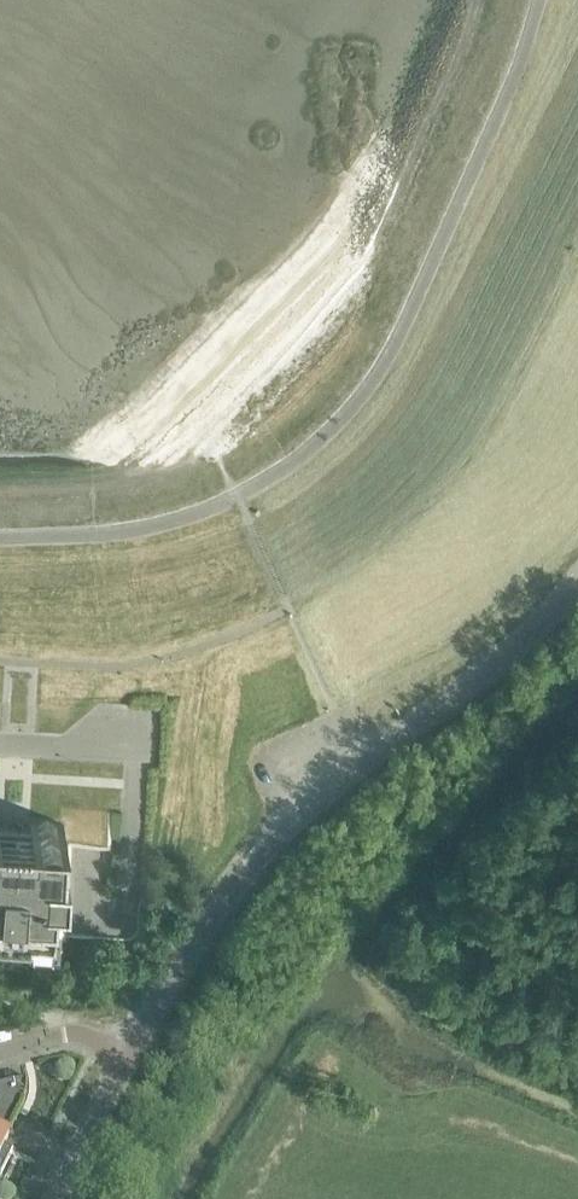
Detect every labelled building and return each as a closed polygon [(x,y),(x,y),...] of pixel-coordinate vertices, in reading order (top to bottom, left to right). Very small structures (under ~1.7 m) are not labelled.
[(26,924),(27,916),(50,918),(52,879),(62,879),(61,883),(63,883),(65,857),(60,857),(62,825),(64,825),(64,823),(29,821),(29,823),(32,824),(31,833),(0,831),(0,922),(26,924)] [(26,1075),(24,1076),(25,1080),(0,1085),(0,1175),(0,1174),(2,1173),(4,1170),(5,1169),(6,1168),(12,1154),(11,1154),(10,1156),(2,1153),(8,1142),(0,1138),(7,1125),(11,1127),(24,1099),(25,1096),(26,1093),(27,1090),(27,1087),(27,1084),(27,1081),(26,1078),(26,1075)]
